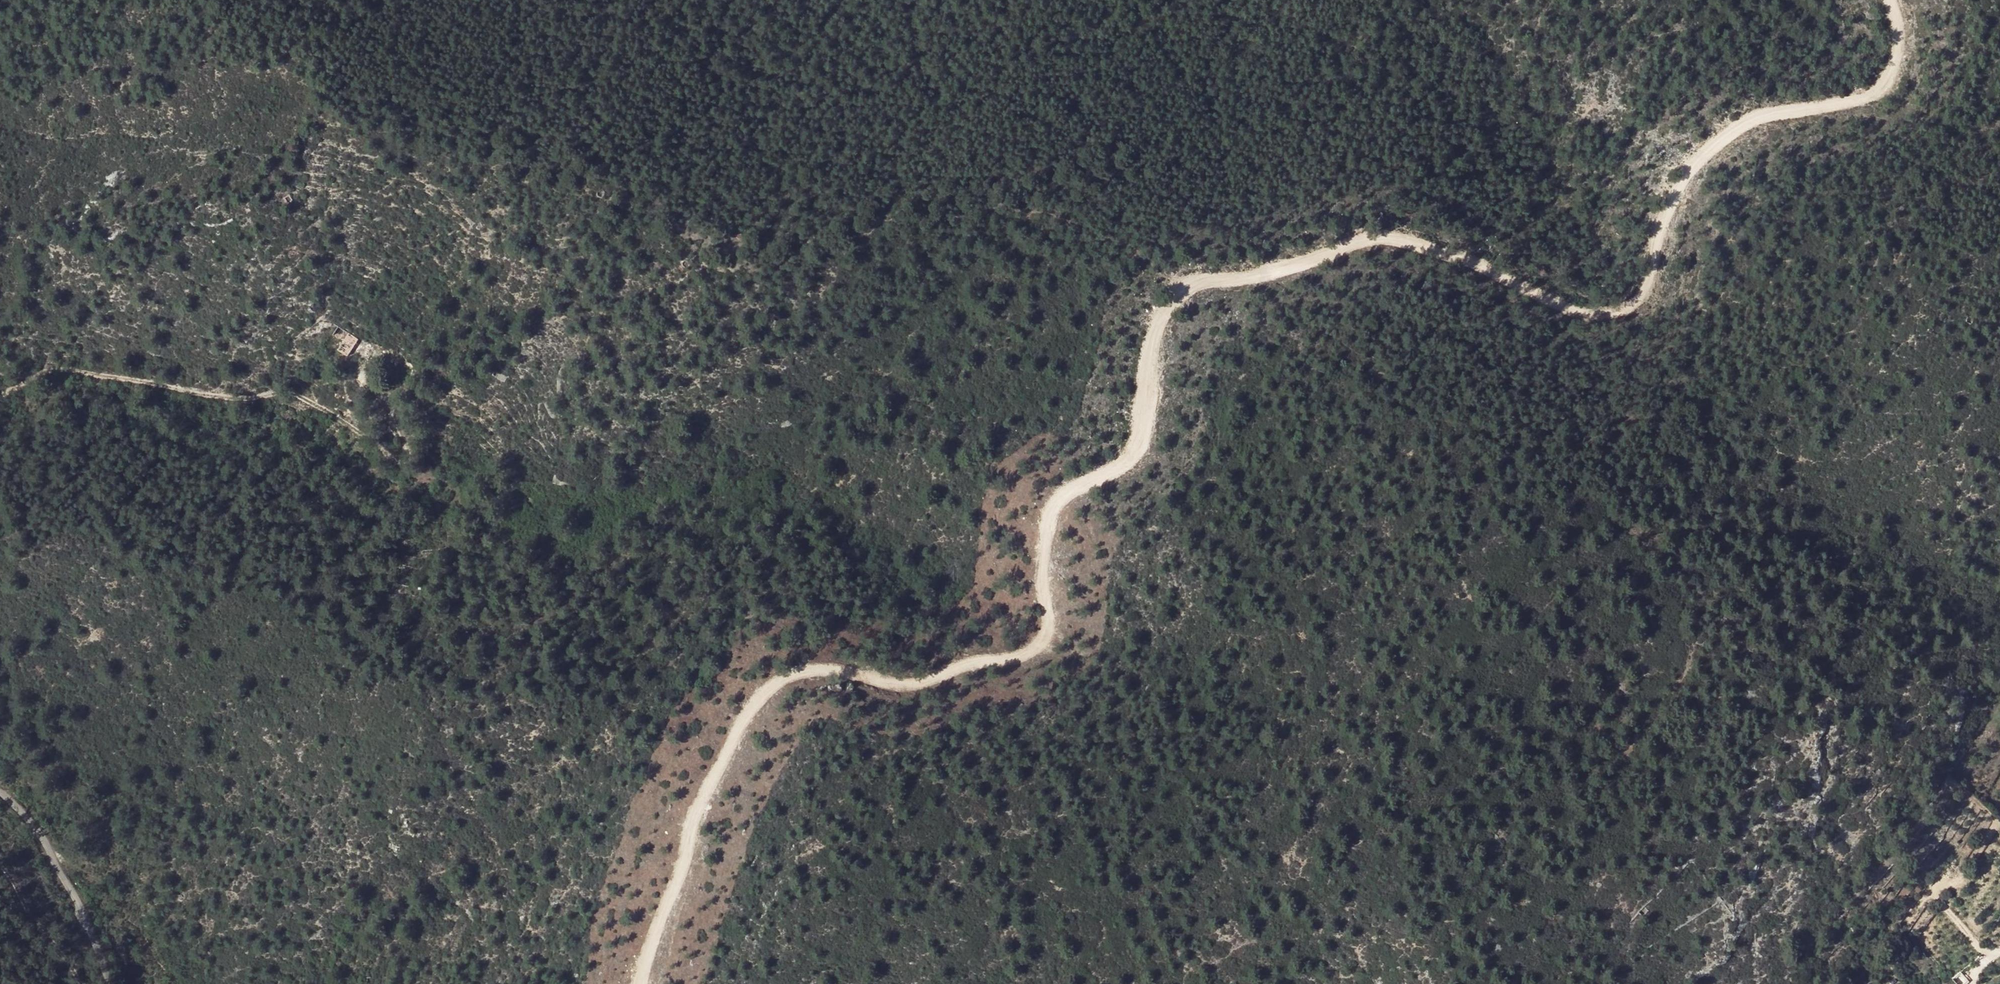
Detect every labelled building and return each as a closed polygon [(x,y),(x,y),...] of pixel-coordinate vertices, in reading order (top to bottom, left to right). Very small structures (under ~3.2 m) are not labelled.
[(323,325),(320,336),(332,337),(334,327),(323,325)]
